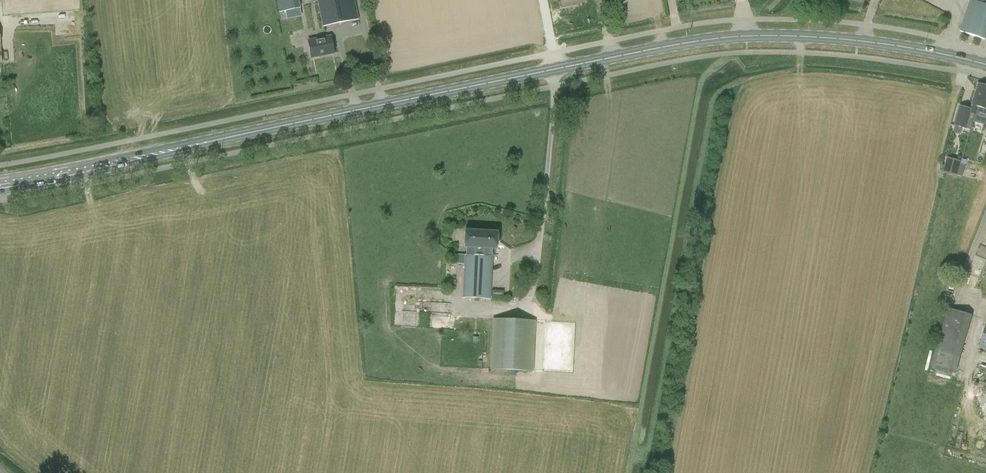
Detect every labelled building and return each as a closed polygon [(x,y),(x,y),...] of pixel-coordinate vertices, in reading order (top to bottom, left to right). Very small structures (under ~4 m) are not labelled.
[(279,11),(286,10),(288,17),(303,15),(300,0),(277,0),(279,11)] [(322,27),(359,19),(355,0),(317,0),(322,27)] [(959,29),(984,37),(985,31),(985,0),(969,0),(959,29)] [(330,36),(308,41),(311,57),(334,52),(330,36)] [(963,127),(970,129),(974,115),(985,119),(985,86),(978,83),(971,108),(961,105),(954,125),(955,125),(954,130),(955,132),(959,133),(961,132),(963,127)] [(948,157),(943,172),(957,176),(961,161),(948,157)] [(983,167),(962,162),(958,175),(979,180),(983,167)] [(463,297),(489,298),(492,253),(491,253),(492,248),(496,248),(497,231),(465,230),(464,246),(466,246),(465,255),(463,297)] [(948,307),(931,366),(955,373),(972,314),(948,307)] [(548,335),(535,334),(536,320),(492,318),(490,369),(534,370),(534,352),(547,352),(548,335)]
